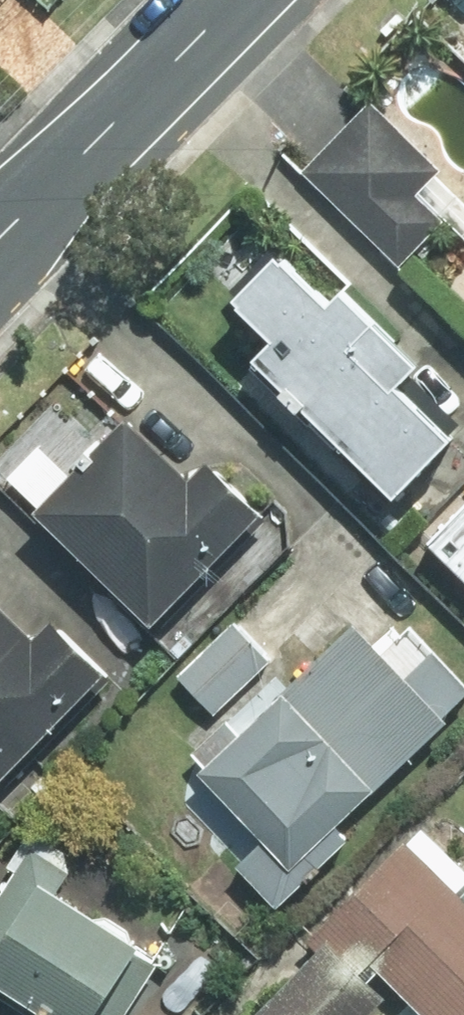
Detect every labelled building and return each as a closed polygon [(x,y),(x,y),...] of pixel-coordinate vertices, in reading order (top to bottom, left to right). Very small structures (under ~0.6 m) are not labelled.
[(367,86),(294,149),(404,275),(450,235),(420,200),(447,177),(367,86)] [(324,304),(275,255),(226,305),(264,343),(240,367),(381,505),(443,442),(396,396),(421,372),(338,290),(324,304)] [(123,422),(81,472),(38,436),(0,482),(0,483),(170,626),(267,509),(205,457),(188,477),(123,422)] [(426,542),(463,583),(463,507),(426,542)] [(114,662),(59,609),(37,632),(0,597),(0,780),(114,662)] [(231,621),(174,676),(220,723),(184,757),(179,807),(276,900),(463,701),(463,681),(398,619),(376,642),(351,618),(293,680),(231,621)] [(409,814),(303,935),(316,946),(255,1014),(463,1014),(463,862),(409,814)] [(25,1014),(122,1014),(156,943),(59,897),(76,861),(26,837),(0,892),(0,1003),(25,1014)]
